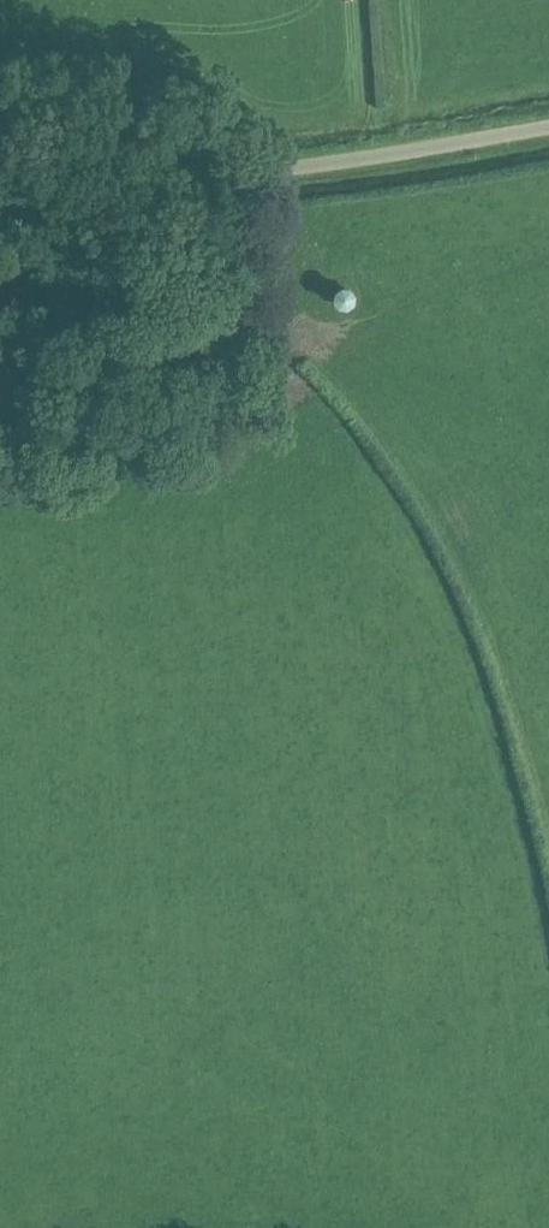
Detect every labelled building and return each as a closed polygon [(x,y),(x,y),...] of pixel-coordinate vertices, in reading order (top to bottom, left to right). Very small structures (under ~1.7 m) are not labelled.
[(333,304),(338,311),(347,312),(354,306),(355,297),(349,290),(340,290),(333,295),(333,304)]
